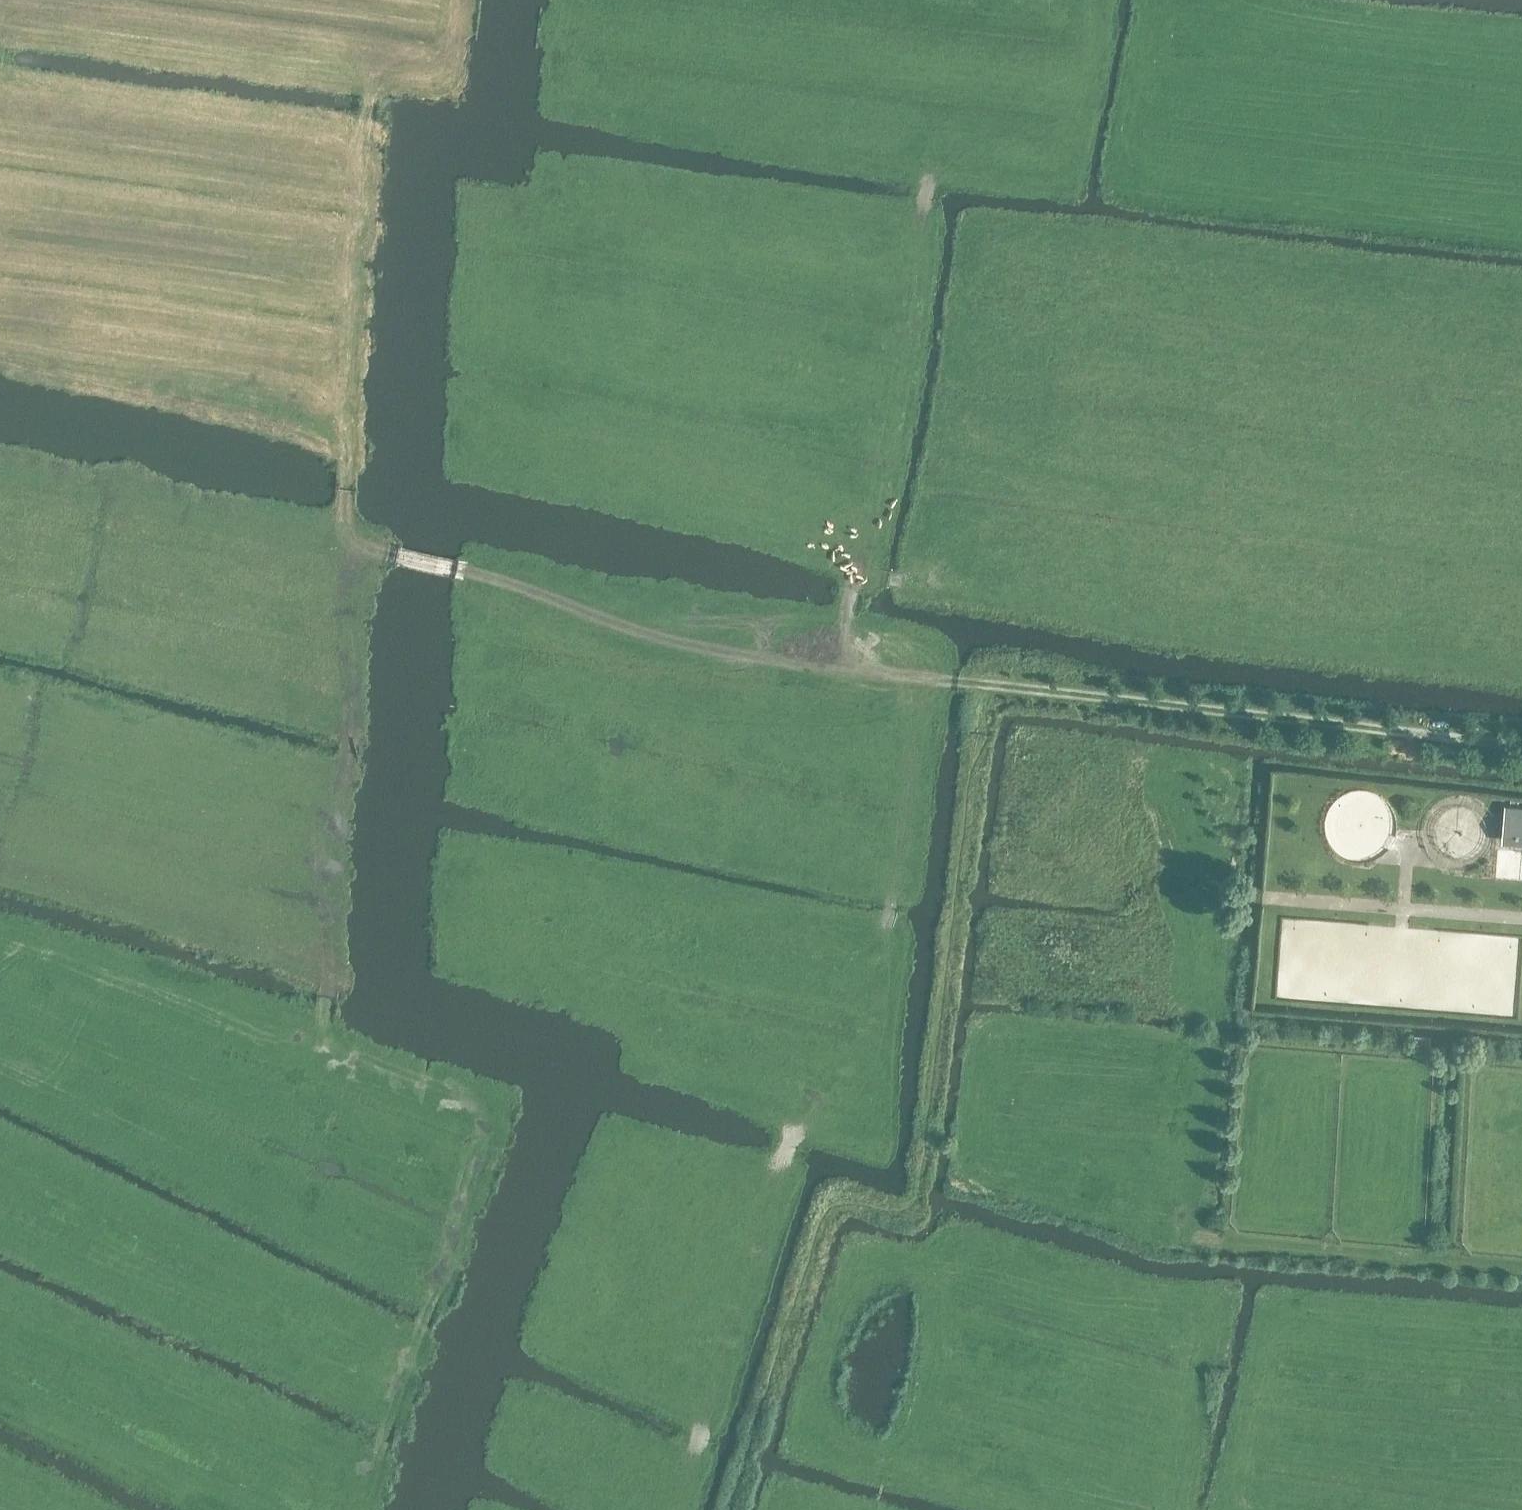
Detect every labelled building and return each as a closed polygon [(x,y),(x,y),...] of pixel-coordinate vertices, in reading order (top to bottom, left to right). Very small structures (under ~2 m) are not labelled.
[(1507,810),(1507,806),(1506,806),(1503,839),(1521,840),(1521,811),(1507,810)] [(1415,1036),(1413,1054),(1429,1055),(1431,1037),(1415,1036)]
